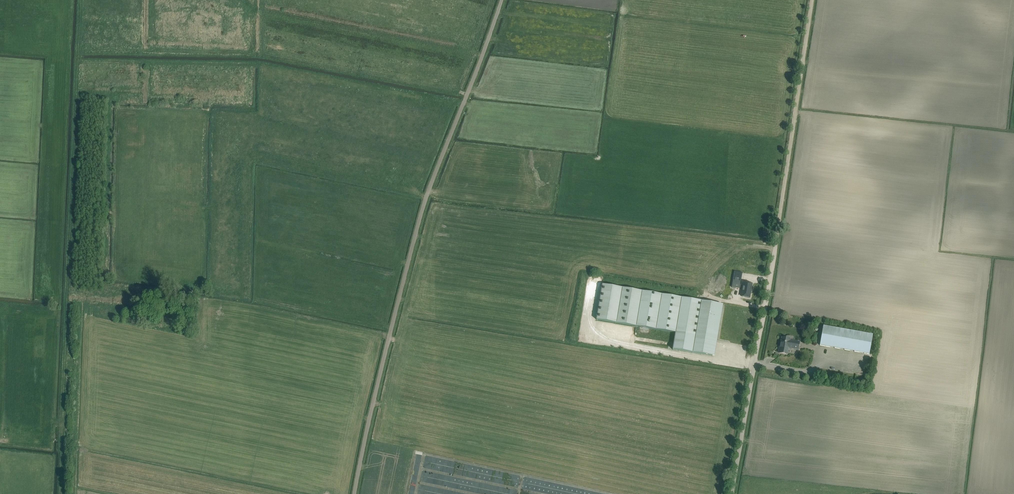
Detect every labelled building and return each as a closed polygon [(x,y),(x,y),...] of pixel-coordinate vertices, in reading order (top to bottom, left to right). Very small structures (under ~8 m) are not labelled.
[(734,271),(732,287),(740,289),(740,288),(743,288),(741,296),(749,298),(752,284),(744,283),(743,286),(740,286),(742,273),(734,271)] [(718,328),(719,328),(721,319),(719,318),(721,305),(602,285),(596,320),(675,333),(673,349),(712,356),(715,339),(717,340),(719,330),(717,330),(718,328)] [(873,335),(823,326),(820,345),(869,354),(873,335)] [(782,338),(780,348),(780,352),(779,351),(779,353),(787,354),(789,347),(791,348),(791,349),(798,350),(799,342),(790,340),(790,339),(782,338)]
